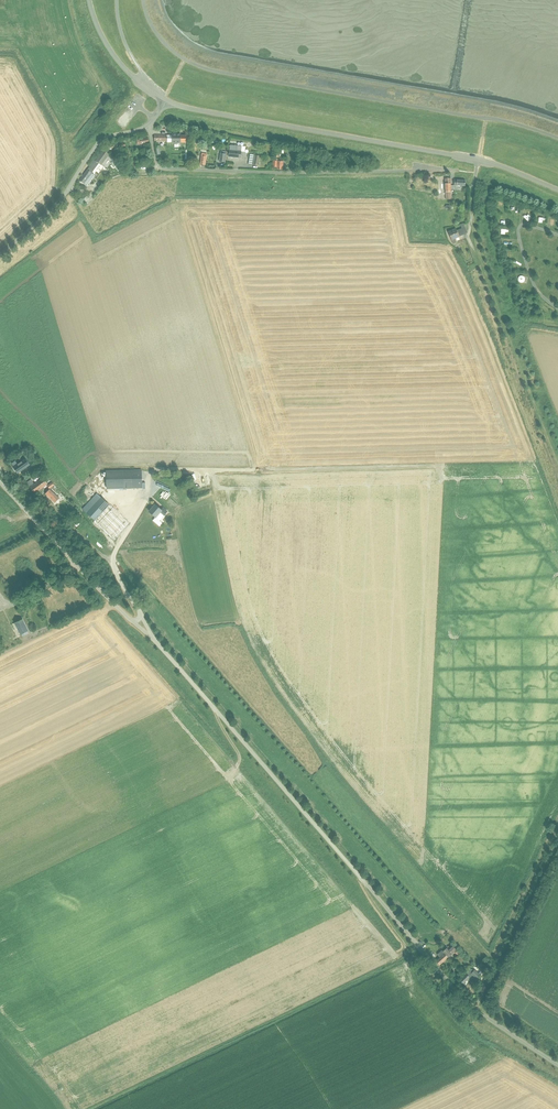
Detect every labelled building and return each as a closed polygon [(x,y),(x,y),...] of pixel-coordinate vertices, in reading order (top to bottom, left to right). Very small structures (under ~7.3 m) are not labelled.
[(186,142),(186,135),(181,135),(181,134),(172,134),(172,135),(167,135),(167,142),(172,142),(172,143),(181,143),(181,142),(186,142)] [(116,142),(108,143),(108,145),(109,150),(120,148),(120,149),(125,147),(124,142),(119,143),(119,142),(117,143),(116,143),(116,142)] [(230,150),(229,157),(241,158),(241,157),(245,158),(245,152),(246,147),(242,146),(230,145),(230,150)] [(79,180),(87,186),(94,175),(92,173),(94,170),(99,163),(101,165),(109,154),(103,150),(95,161),(94,160),(89,167),(79,180)] [(221,151),(219,162),(225,163),(226,155),(227,155),(228,152),(227,152),(221,151)] [(282,170),(283,162),(274,160),(273,167),(277,167),(277,169),(282,170)] [(456,229),(448,232),(451,240),(453,244),(456,243),(455,238),(459,237),(459,236),(464,234),(468,233),(464,224),(460,225),(462,228),(456,230),(456,229)] [(16,461),(12,463),(13,465),(14,467),(13,467),(15,470),(18,474),(19,473),(22,470),(26,468),(25,467),(26,466),(29,464),(30,465),(28,462),(26,458),(18,464),(16,461)] [(106,471),(107,488),(142,488),(142,469),(106,471)] [(34,493),(46,485),(43,479),(30,488),(34,493)] [(56,503),(59,499),(50,490),(46,494),(56,503)] [(109,505),(97,494),(83,509),(95,520),(109,505)] [(109,505),(95,520),(94,521),(105,531),(114,540),(120,532),(129,523),(124,518),(115,510),(111,506),(109,505)] [(151,509),(149,511),(151,513),(153,514),(153,515),(155,517),(156,517),(160,521),(161,519),(165,515),(164,515),(166,513),(167,511),(165,510),(163,508),(162,509),(161,510),(158,507),(155,505),(154,507),(153,508),(151,509)] [(26,623),(22,616),(10,622),(12,626),(8,628),(13,637),(24,632),(21,626),(26,623)] [(452,954),(457,950),(452,945),(451,947),(449,950),(447,948),(443,952),(442,950),(441,951),(444,954),(448,958),(452,954)] [(439,965),(448,958),(441,951),(437,954),(440,957),(436,961),(439,965)] [(463,984),(468,979),(472,982),(479,975),(478,973),(475,970),(474,971),(471,968),(459,980),(463,984)]
